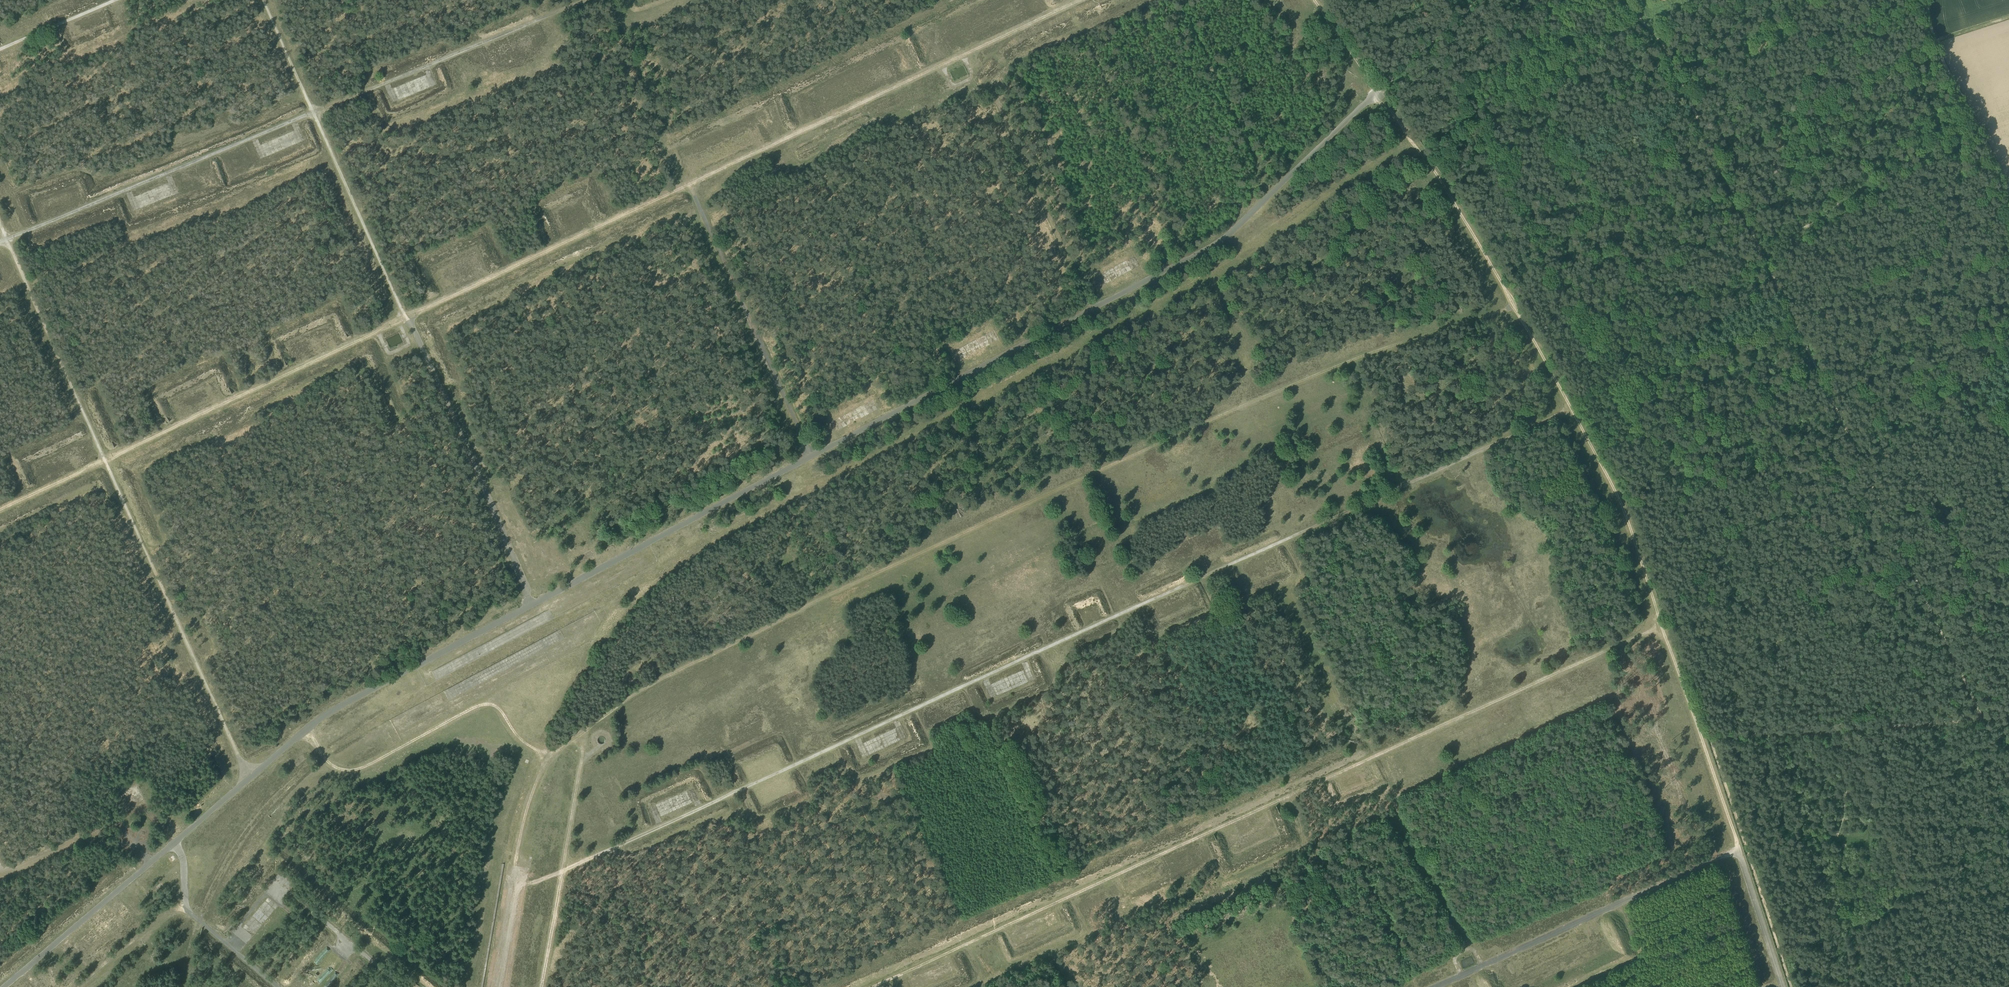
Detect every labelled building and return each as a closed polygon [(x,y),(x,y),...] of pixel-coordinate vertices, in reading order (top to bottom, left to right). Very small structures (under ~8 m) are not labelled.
[(510,632),(497,636),(499,641),(503,639),(503,640),(508,638),(507,636),(511,634),(510,632)] [(528,647),(506,656),(509,662),(525,655),(525,654),(530,652),(528,647)]
